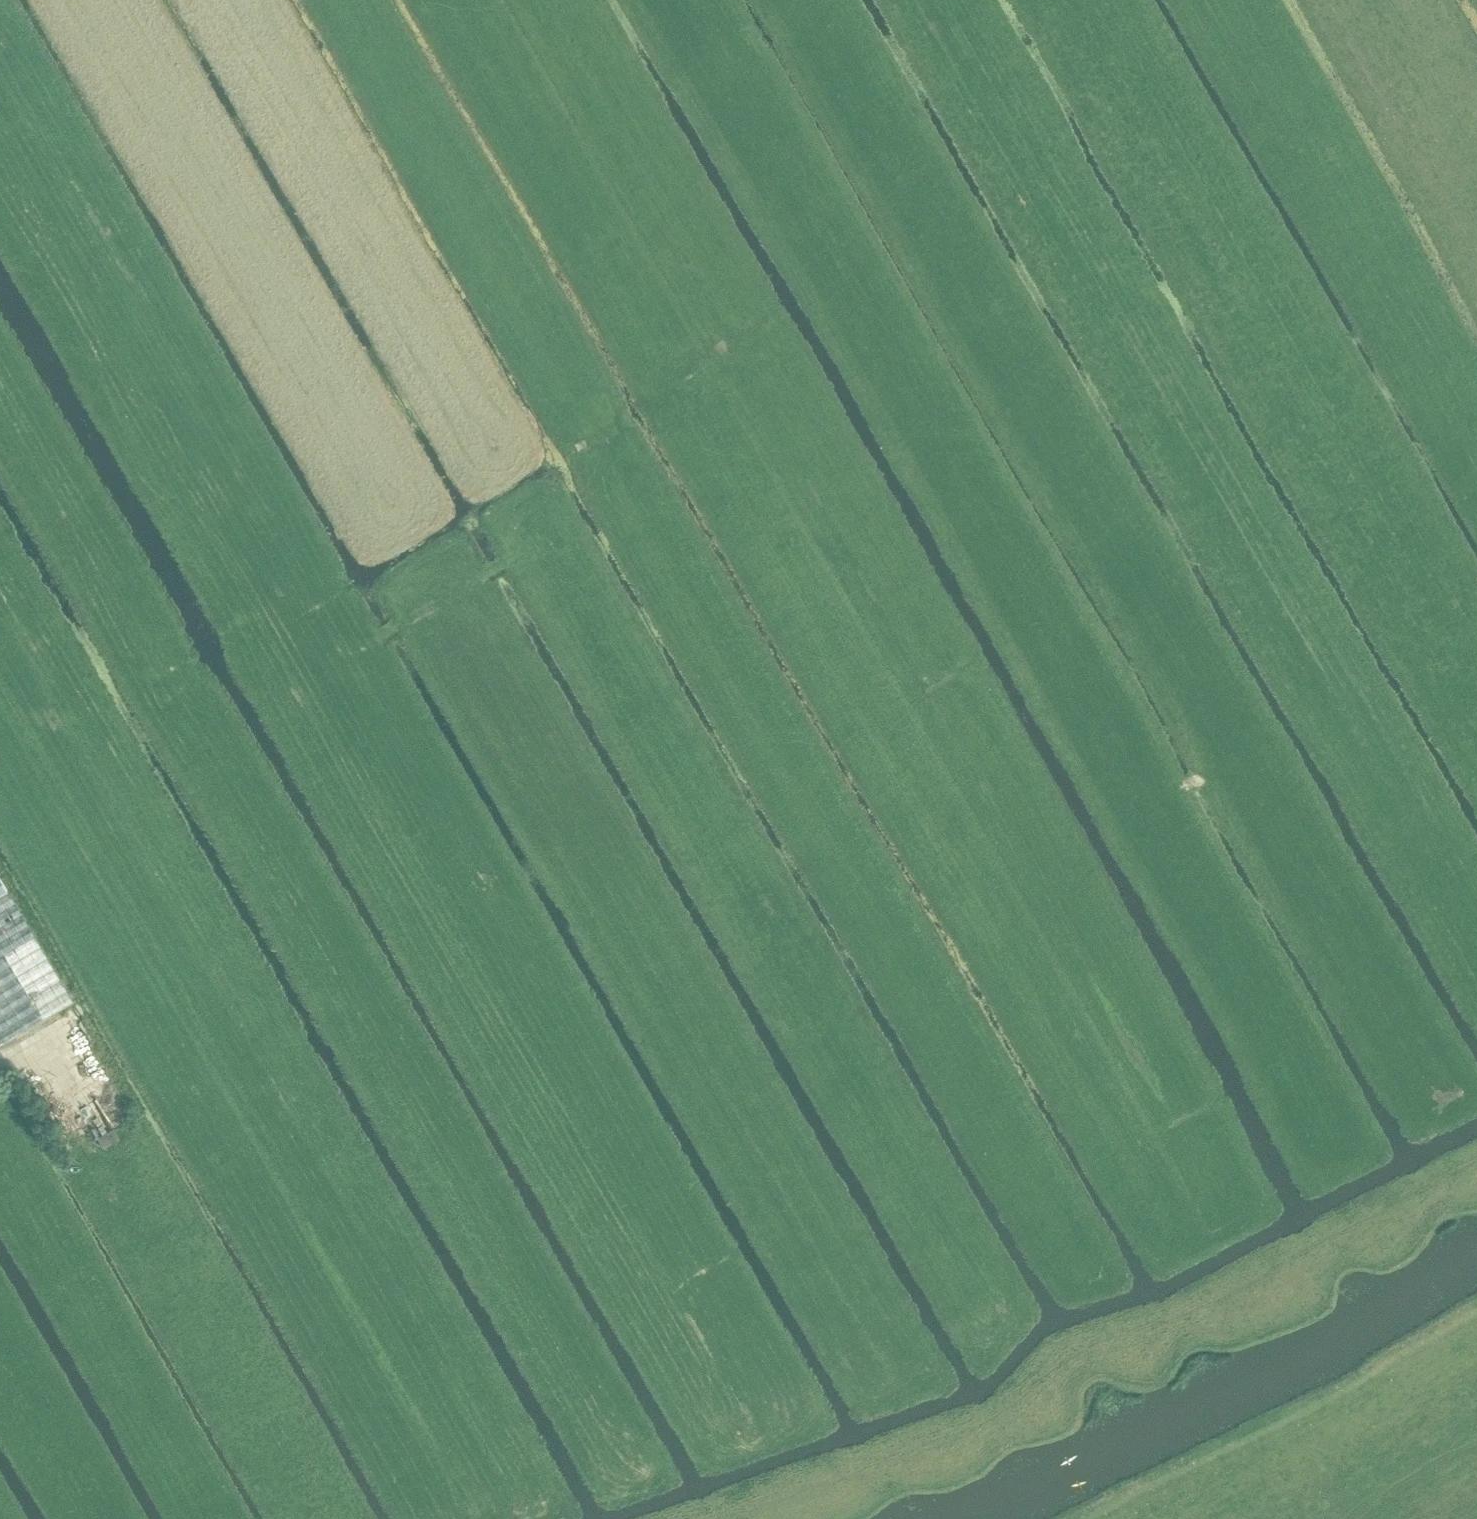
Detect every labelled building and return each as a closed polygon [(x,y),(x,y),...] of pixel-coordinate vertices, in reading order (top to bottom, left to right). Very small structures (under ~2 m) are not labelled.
[(73,1001),(0,877),(0,1044),(73,1001)] [(120,1139),(113,1129),(97,1139),(104,1149),(120,1139)]
